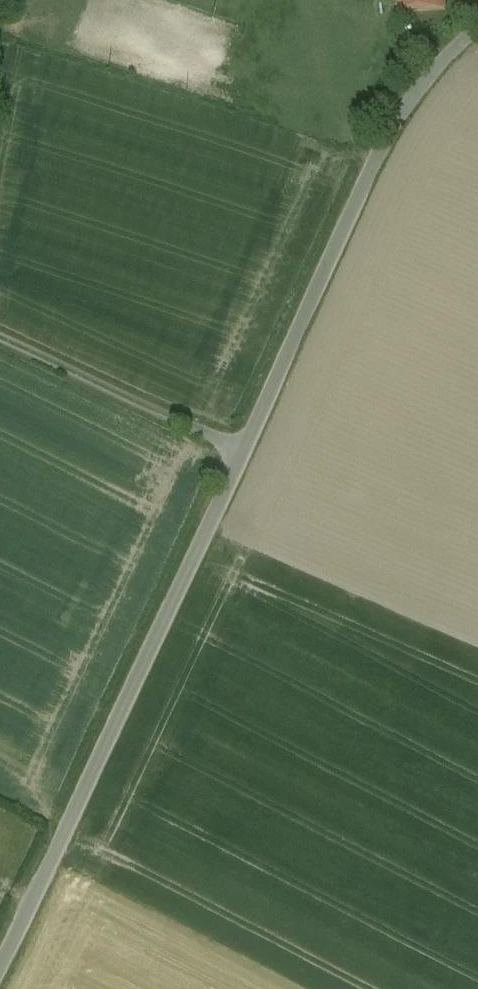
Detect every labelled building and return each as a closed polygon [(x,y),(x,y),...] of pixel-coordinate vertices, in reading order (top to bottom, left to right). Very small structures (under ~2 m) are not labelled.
[(396,12),(444,10),(444,0),(396,0),(396,12)]
